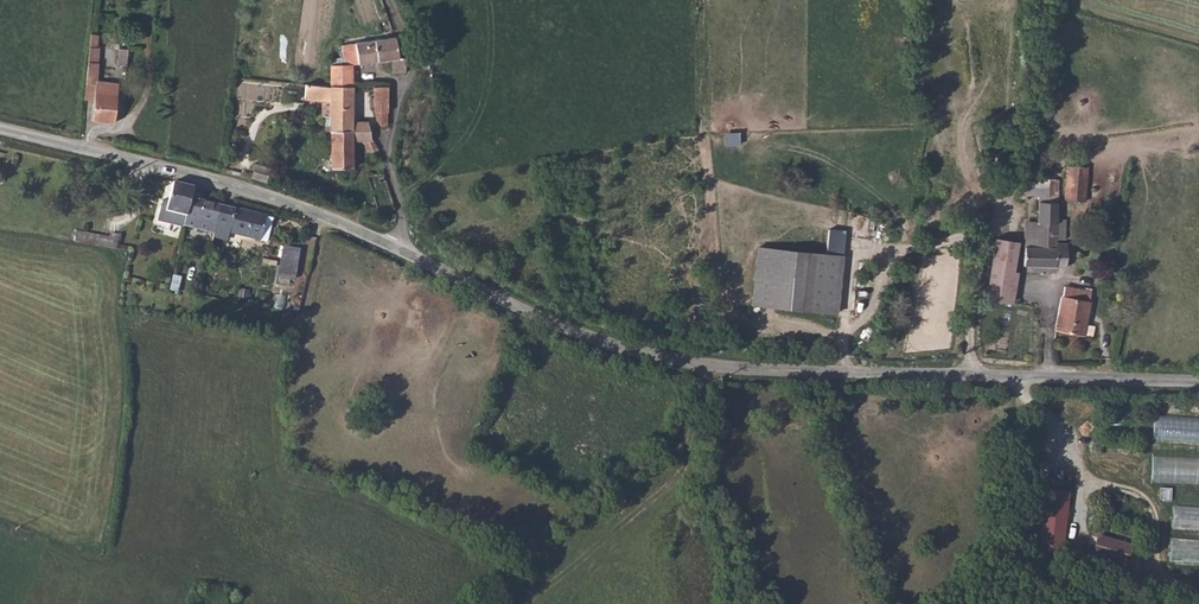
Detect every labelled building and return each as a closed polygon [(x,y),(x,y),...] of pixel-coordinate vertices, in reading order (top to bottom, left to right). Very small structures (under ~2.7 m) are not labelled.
[(90,34),(89,47),(97,47),(98,35),(90,34)] [(394,37),(354,43),(356,63),(390,59),(390,72),(406,72),(406,54),(405,52),(403,50),(401,48),(396,48),(394,37)] [(341,44),(341,47),(344,64),(351,64),(356,63),(354,43),(341,44)] [(89,47),(88,61),(98,62),(99,47),(97,47),(89,47)] [(119,49),(117,64),(127,65),(128,50),(119,49)] [(427,56),(416,57),(417,69),(428,67),(427,56)] [(88,61),(84,100),(93,101),(92,121),(114,123),(118,87),(97,85),(98,62),(88,61)] [(344,64),(329,65),(329,86),(351,86),(351,64),(344,64)] [(305,84),(304,98),(322,100),(322,97),(329,98),(329,86),(305,84)] [(330,125),(324,125),(324,131),(330,131),(352,129),(352,120),(351,86),(329,86),(329,98),(330,116),(330,125)] [(386,86),(372,86),(372,98),(369,98),(369,106),(372,107),(371,112),(374,113),(374,119),(380,126),(385,126),(386,121),(386,86)] [(322,97),(322,100),(321,116),(330,116),(329,98),(322,97)] [(352,129),(330,131),(330,168),(352,168),(352,140),(363,140),(364,145),(366,152),(377,149),(372,141),(369,139),(367,122),(352,120),(352,129)] [(255,164),(250,178),(266,183),(270,168),(255,164)] [(1068,165),(1064,200),(1085,202),(1088,167),(1068,165)] [(1029,181),(1017,198),(1028,202),(1029,197),(1038,197),(1038,230),(1038,248),(1025,246),(1025,265),(1065,267),(1066,244),(1060,243),(1059,254),(1055,254),(1056,239),(1065,240),(1065,219),(1057,219),(1060,180),(1040,179),(1040,176),(1033,176),(1032,182),(1029,181)] [(192,188),(171,183),(165,208),(160,207),(158,218),(181,223),(188,199),(190,199),(192,188)] [(192,188),(190,199),(200,202),(203,191),(192,188)] [(188,199),(181,223),(182,223),(184,216),(200,220),(198,230),(213,233),(219,206),(200,202),(190,199),(188,199)] [(213,233),(211,237),(224,240),(226,233),(259,240),(263,216),(219,206),(213,233)] [(263,216),(259,240),(266,241),(270,218),(263,216)] [(827,250),(844,251),(847,229),(829,227),(827,250)] [(118,246),(119,234),(76,230),(75,242),(118,246)] [(1026,230),(1025,246),(1038,248),(1038,230),(1026,230)] [(1008,302),(1009,297),(1013,273),(1010,272),(1014,242),(997,239),(987,298),(1008,302)] [(758,243),(750,301),(834,310),(842,253),(758,243)] [(282,246),(278,280),(296,282),(300,248),(282,246)] [(283,308),(288,288),(278,286),(273,306),(283,308)] [(1089,291),(1063,286),(1055,329),(1085,334),(1090,301),(1088,300),(1089,291)] [(1155,416),(1153,438),(1198,440),(1198,418),(1155,416)] [(1148,454),(1146,479),(1198,482),(1198,457),(1148,454)] [(1049,488),(1043,548),(1067,550),(1073,491),(1049,488)] [(1101,537),(1096,556),(1130,565),(1135,545),(1101,537)] [(1198,562),(1198,539),(1166,537),(1164,560),(1198,562)]
